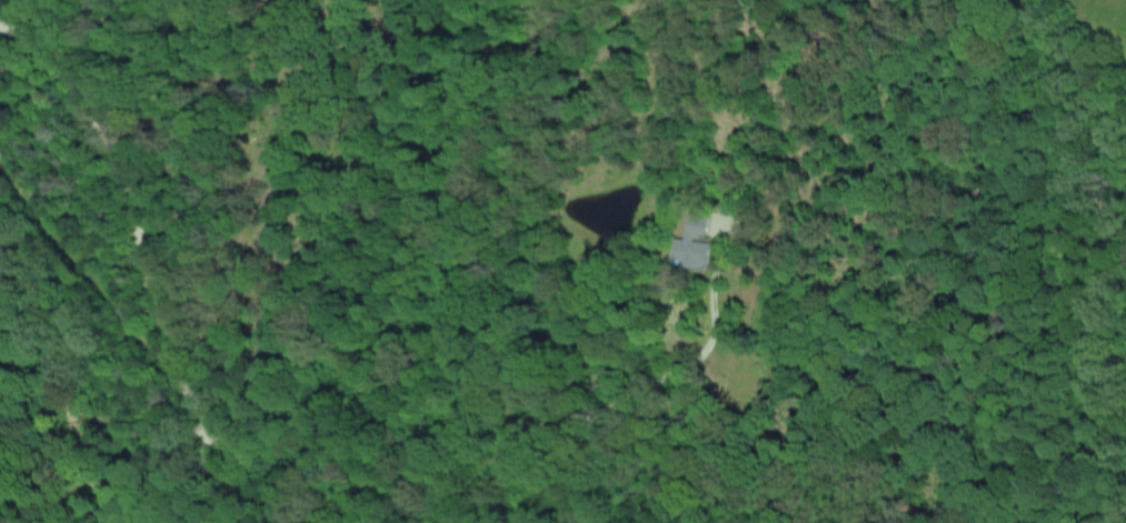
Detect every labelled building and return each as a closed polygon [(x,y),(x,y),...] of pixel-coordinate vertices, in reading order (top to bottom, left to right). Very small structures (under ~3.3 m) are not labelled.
[(682,238),(672,237),(670,258),(680,259),(679,265),(704,268),(707,239),(702,238),(705,213),(685,211),(682,238)]
